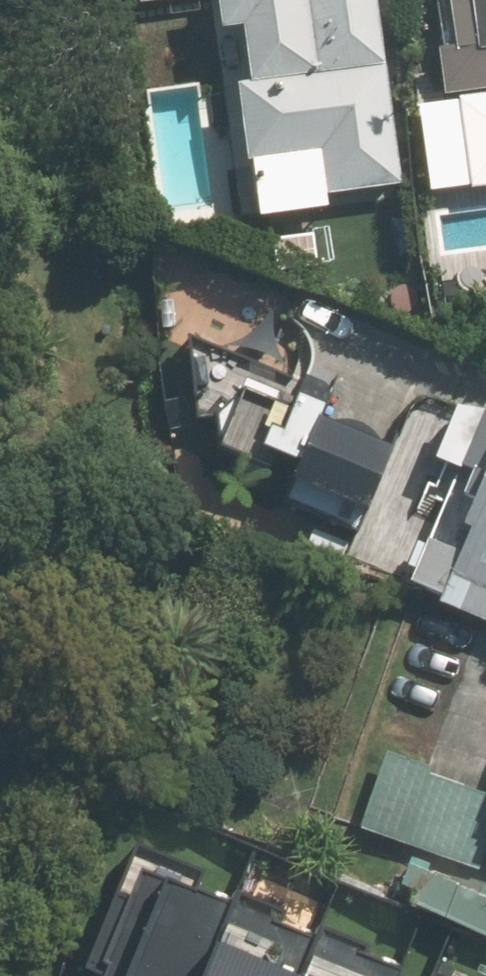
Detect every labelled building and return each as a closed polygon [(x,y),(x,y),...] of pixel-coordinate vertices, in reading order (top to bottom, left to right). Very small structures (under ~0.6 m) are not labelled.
[(226,17),(248,13),(255,71),(242,72),(252,150),(323,139),(328,183),(403,173),(379,0),(224,0),(226,17)] [(455,42),(441,43),(445,88),(471,85),(476,136),(485,135),(485,0),(451,0),(455,42)] [(453,106),(421,111),(426,154),(459,150),(453,106)] [(393,438),(326,411),(303,470),(371,497),(393,438)] [(461,546),(430,533),(412,576),(444,588),(440,598),(485,617),(485,483),(461,546)] [(388,750),(361,823),(478,867),(485,846),(485,816),(478,814),(485,791),(485,785),(388,750)] [(185,975),(188,975),(234,870),(143,831),(97,938),(185,975)] [(414,847),(408,863),(427,870),(420,888),(485,915),(485,876),(414,847)] [(325,909),(234,870),(188,975),(296,975),(325,909)] [(416,948),(325,909),(296,975),(404,975),(416,948)] [(416,948),(404,975),(482,975),(416,948)]
